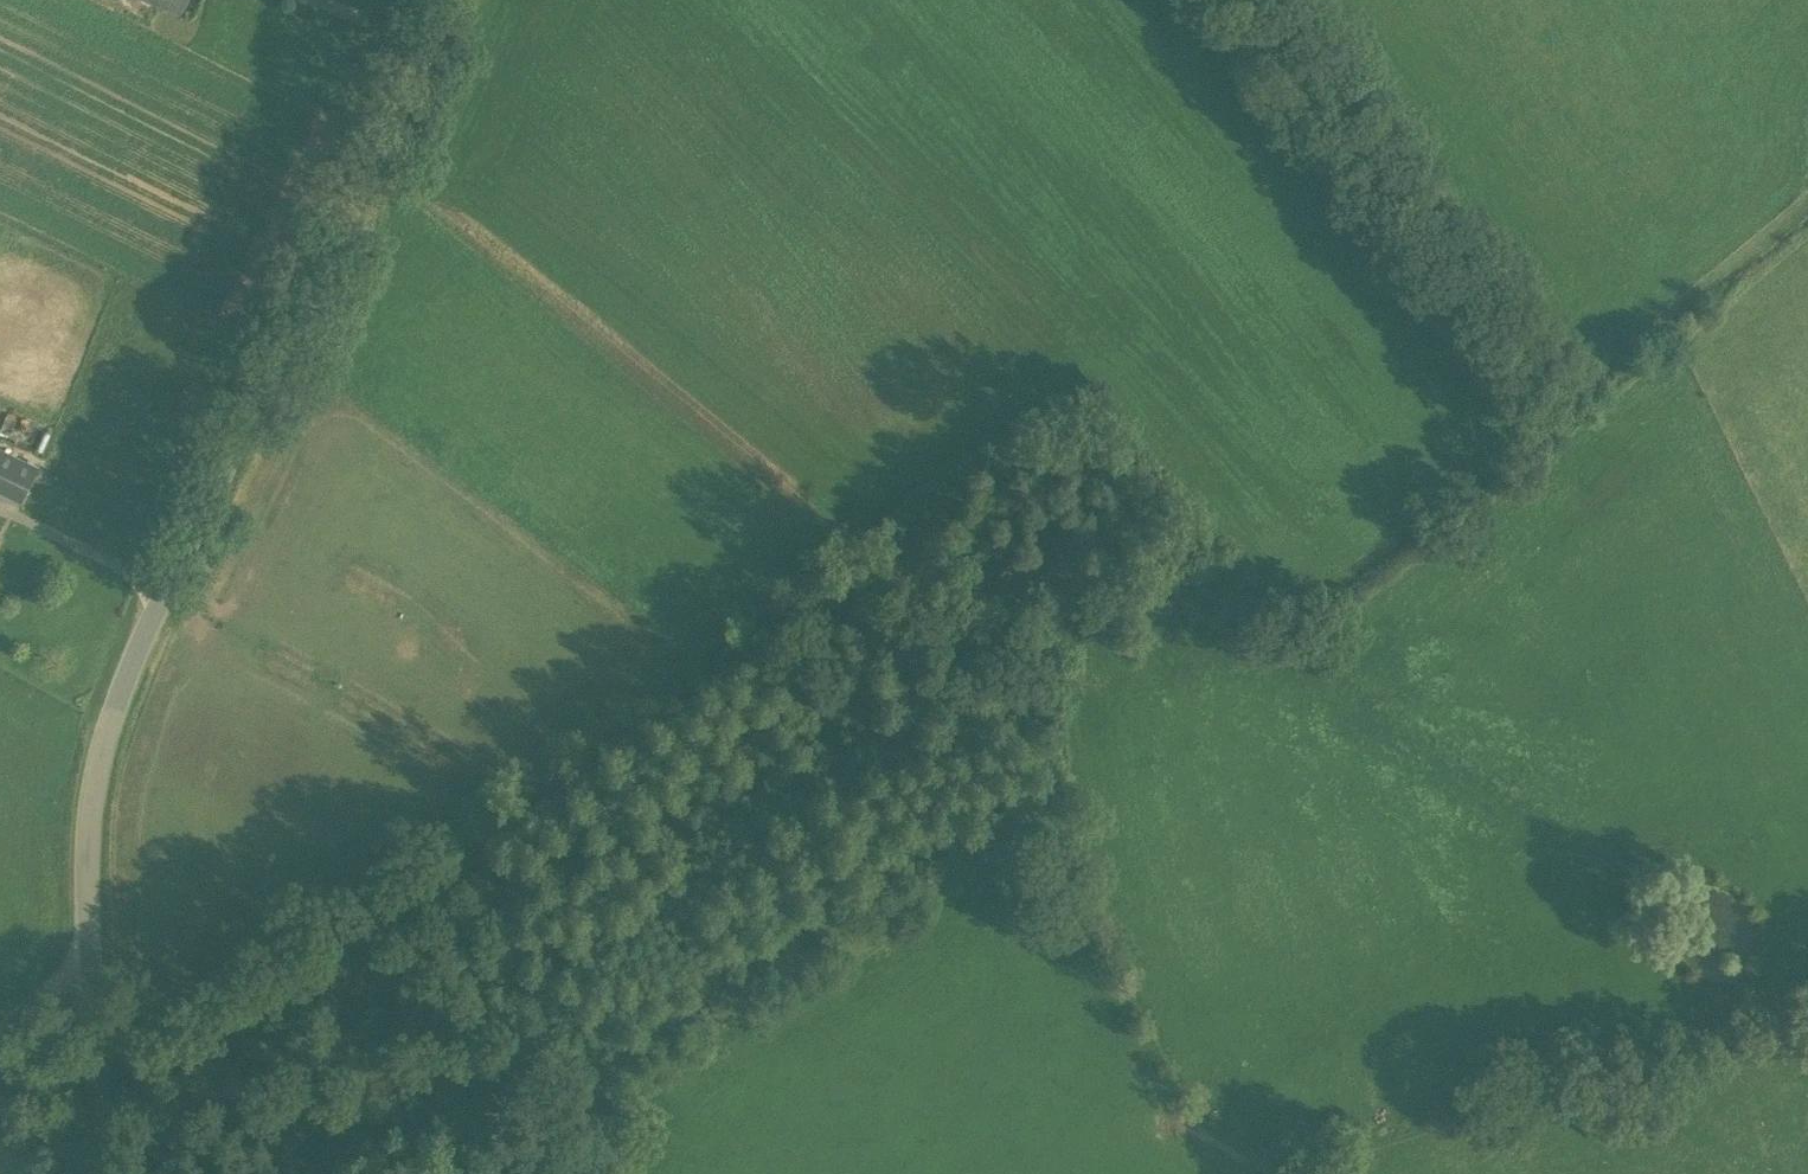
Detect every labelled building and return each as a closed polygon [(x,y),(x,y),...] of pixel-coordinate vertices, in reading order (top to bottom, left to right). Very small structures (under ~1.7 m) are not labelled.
[(185,0),(156,0),(180,10),(185,0)] [(20,507),(39,467),(0,448),(0,498),(20,507)]
